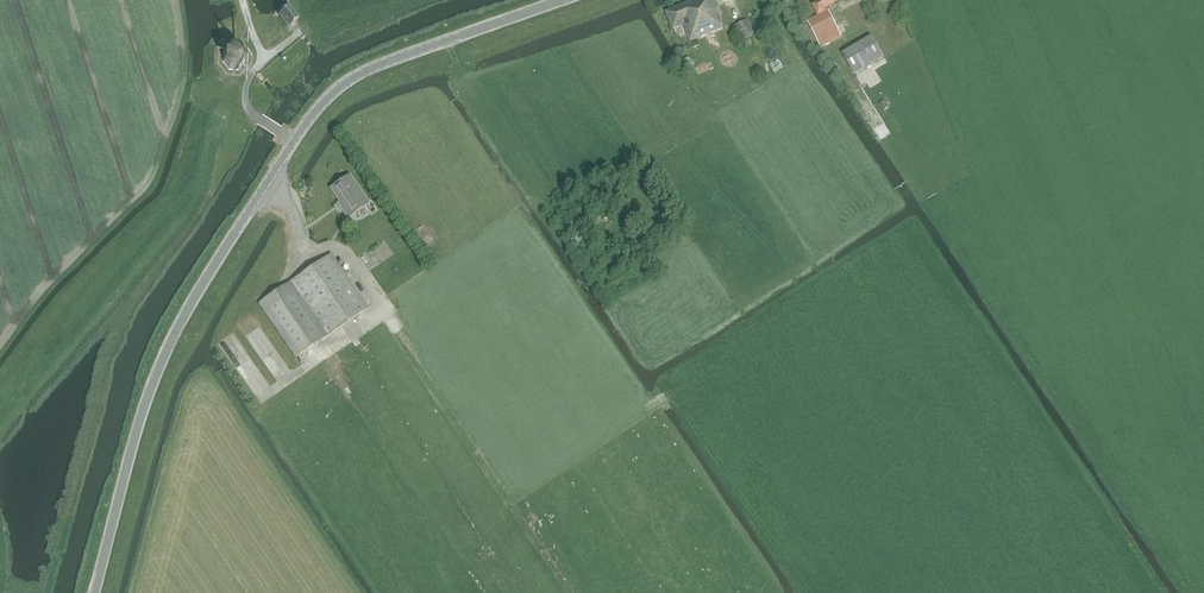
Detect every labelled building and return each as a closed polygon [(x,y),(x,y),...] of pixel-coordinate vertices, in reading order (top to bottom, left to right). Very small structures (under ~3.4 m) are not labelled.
[(719,21),(720,21),(712,0),(698,0),(665,13),(672,31),(683,26),(689,42),(722,29),(719,21)] [(817,17),(828,12),(826,8),(840,0),(819,0),(811,4),(817,17)] [(281,17),(289,27),(290,27),(298,19),(290,10),(281,17)] [(819,47),(840,37),(828,12),(817,17),(806,22),(819,47)] [(748,20),(734,26),(740,40),(754,33),(748,20)] [(872,36),(842,53),(854,75),(884,57),(872,36)] [(230,47),(231,47),(226,52),(225,51),(224,53),(225,54),(224,60),(223,61),(224,64),(225,63),(229,68),(228,68),(230,70),(231,69),(238,69),(239,71),(241,69),(240,69),(243,66),(245,64),(246,65),(247,63),(246,62),(247,55),(248,54),(247,52),(246,53),(242,48),(241,46),(240,47),(233,47),(232,45),(230,47)] [(776,59),(778,56),(778,51),(776,49),(772,47),(767,48),(765,51),(765,56),(767,59),(771,60),(776,59)] [(338,203),(349,218),(370,204),(350,176),(331,188),(340,202),(338,203)] [(606,208),(586,220),(588,224),(601,216),(604,221),(613,216),(606,208)] [(368,309),(330,255),(258,304),(295,358),(368,309)] [(267,349),(272,345),(282,358),(287,354),(262,320),(251,328),(267,349)] [(239,358),(248,352),(234,329),(225,335),(239,358)]
